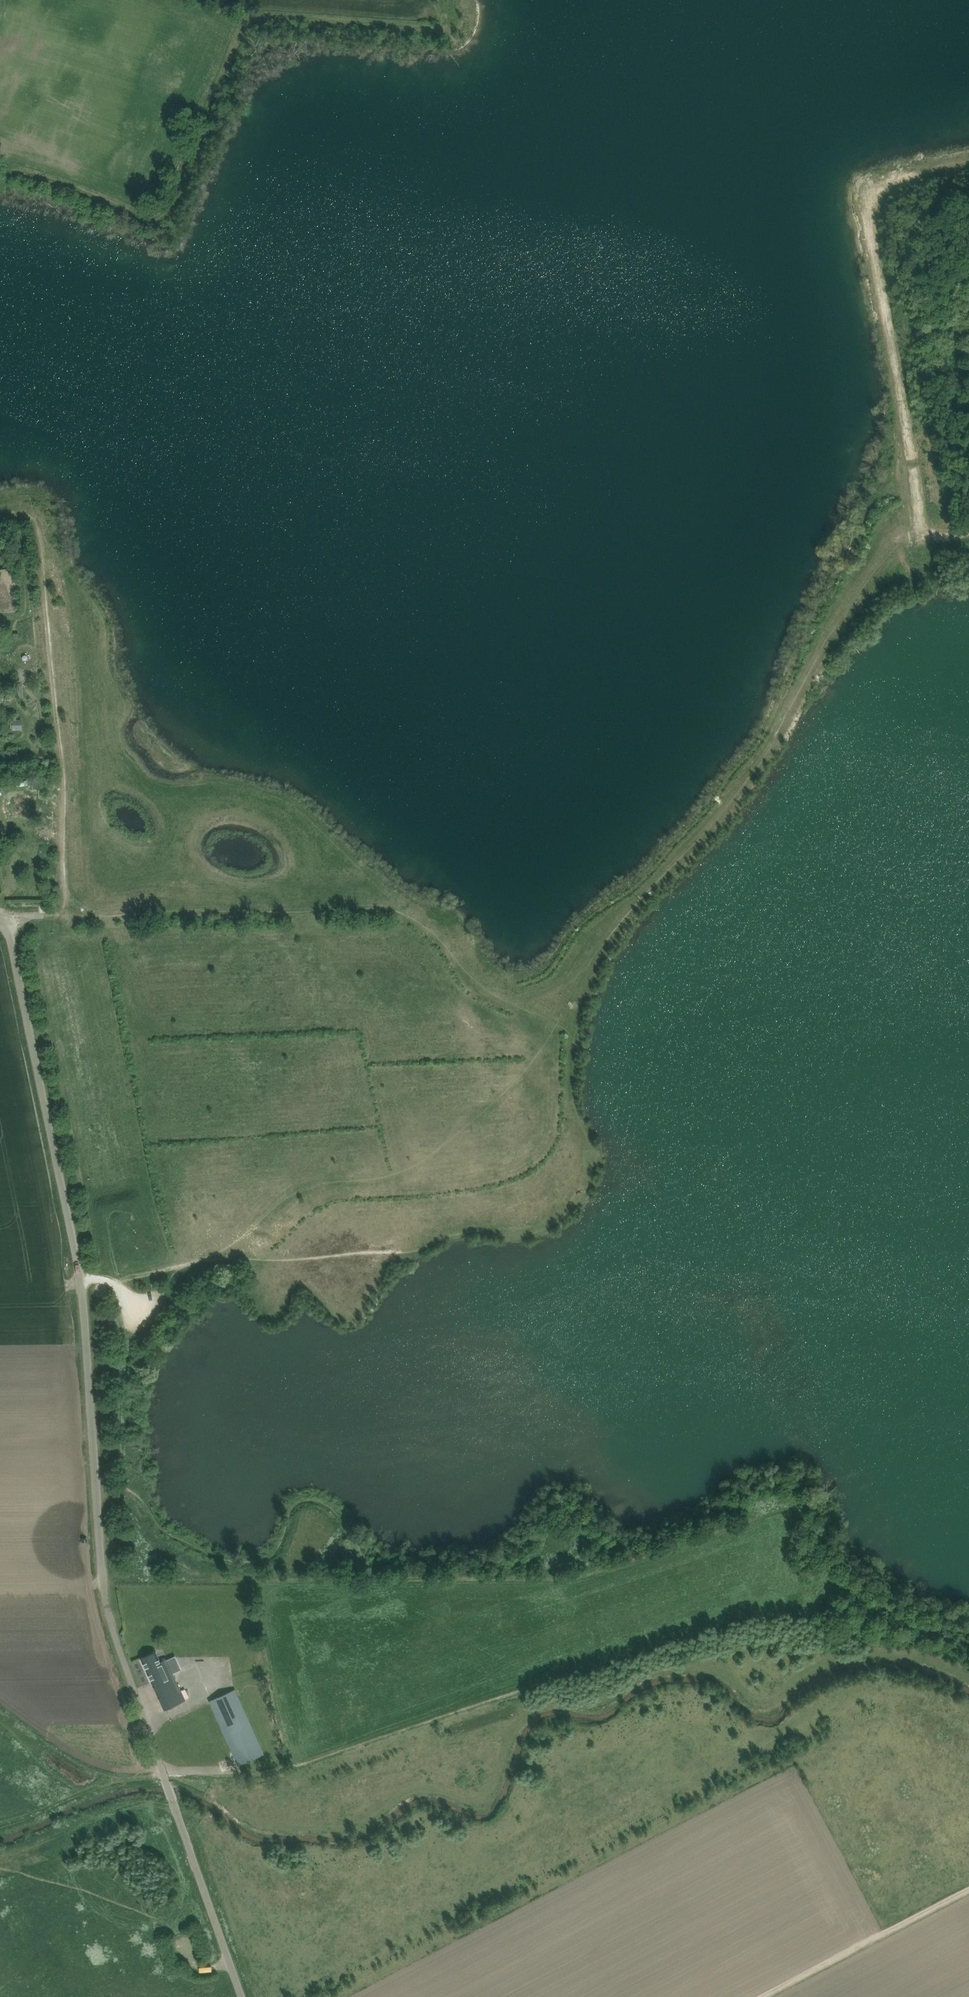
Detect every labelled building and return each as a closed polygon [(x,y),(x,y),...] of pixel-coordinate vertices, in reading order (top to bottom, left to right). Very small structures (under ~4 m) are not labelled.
[(11,608),(17,608),(14,569),(0,570),(0,609),(11,608)] [(23,730),(23,720),(13,719),(13,730),(23,730)] [(156,1651),(150,1654),(141,1658),(165,1710),(186,1700),(167,1658),(161,1661),(156,1651)] [(196,1768),(224,1756),(214,1732),(220,1729),(237,1766),(265,1754),(236,1690),(208,1702),(217,1721),(210,1724),(202,1705),(173,1717),(196,1768)]
